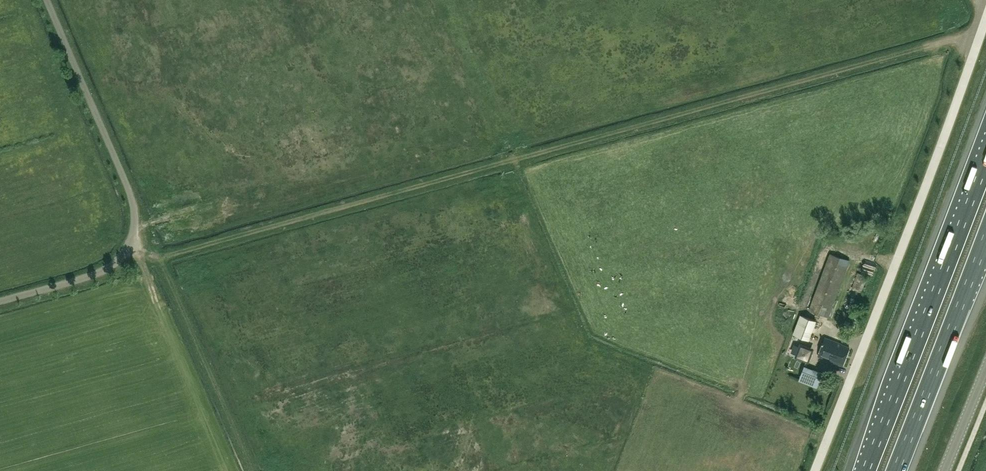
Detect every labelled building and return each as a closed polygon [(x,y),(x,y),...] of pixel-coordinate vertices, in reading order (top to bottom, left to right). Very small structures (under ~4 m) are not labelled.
[(829,316),(849,260),(829,253),(809,309),(829,316)] [(801,314),(793,333),(809,339),(816,320),(801,314)] [(841,343),(826,337),(819,356),(837,363),(843,365),(843,364),(844,364),(850,347),(841,344),(841,343)] [(822,384),(827,371),(808,363),(803,376),(822,384)]
